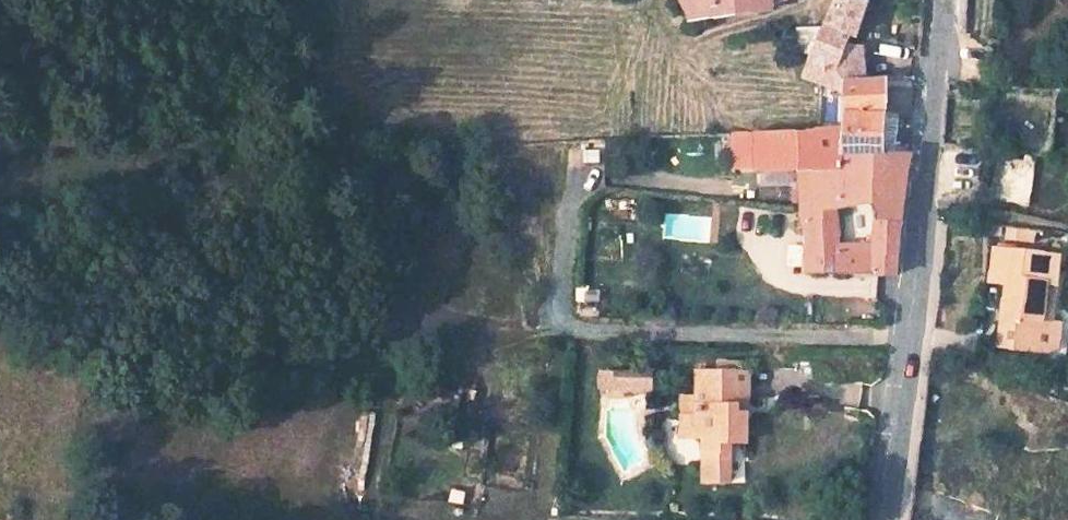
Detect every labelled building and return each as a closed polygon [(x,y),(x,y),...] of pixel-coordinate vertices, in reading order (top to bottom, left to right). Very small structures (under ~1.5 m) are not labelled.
[(688,17),(771,8),(771,3),(771,0),(679,0),(688,17)] [(827,22),(824,28),(813,52),(802,77),(823,84),(824,81),(842,80),(865,79),(864,52),(843,53),(853,33),(861,27),(871,0),(834,0),(827,22)] [(799,28),(798,51),(813,52),(824,28),(799,28)] [(842,80),(843,110),(881,111),(881,78),(865,79),(842,80)] [(891,78),(881,78),(881,111),(891,116),(891,78)] [(845,127),(843,150),(880,151),(881,111),(843,110),(842,127),(845,127)] [(891,116),(881,111),(880,151),(890,152),(890,146),(896,146),(895,118),(891,116)] [(754,152),(755,168),(798,168),(842,168),(843,150),(845,127),(842,127),(815,128),(806,129),(780,131),(754,132),(754,152)] [(739,133),(739,151),(754,152),(754,132),(739,133)] [(719,133),(720,142),(727,143),(727,133),(719,133)] [(801,207),(801,210),(834,206),(871,202),(872,191),(901,191),(905,186),(911,152),(907,153),(890,152),(880,151),(843,150),(842,168),(798,168),(801,207)] [(1025,157),(997,154),(995,176),(1024,179),(1025,157)] [(877,213),(876,218),(900,219),(901,191),(872,191),(871,202),(877,213)] [(805,237),(804,251),(817,252),(817,243),(838,244),(834,206),(801,210),(803,223),(804,234),(805,237)] [(664,212),(661,237),(706,241),(709,216),(664,212)] [(804,251),(803,270),(894,274),(898,239),(900,227),(900,219),(876,218),(874,244),(838,244),(817,243),(817,252),(804,251)] [(795,231),(797,233),(804,234),(803,223),(798,224),(795,225),(794,228),(794,230),(795,231)] [(1034,243),(1035,230),(1005,228),(1003,240),(1034,243)] [(1006,280),(998,343),(1038,349),(1041,320),(1051,322),(1059,256),(1015,251),(996,248),(994,248),(990,277),(1006,280)] [(1041,320),(1038,349),(1048,350),(1051,322),(1041,320)] [(719,359),(718,371),(743,372),(743,360),(719,359)] [(650,371),(600,371),(600,388),(650,388),(650,371)] [(718,371),(697,371),(697,395),(680,395),(680,416),(687,417),(688,427),(695,436),(703,437),(701,481),(727,482),(727,451),(728,441),(745,441),(747,372),(743,372),(718,371)] [(680,416),(681,436),(695,436),(688,427),(687,417),(680,416)] [(728,441),(727,451),(744,452),(745,441),(728,441)]
